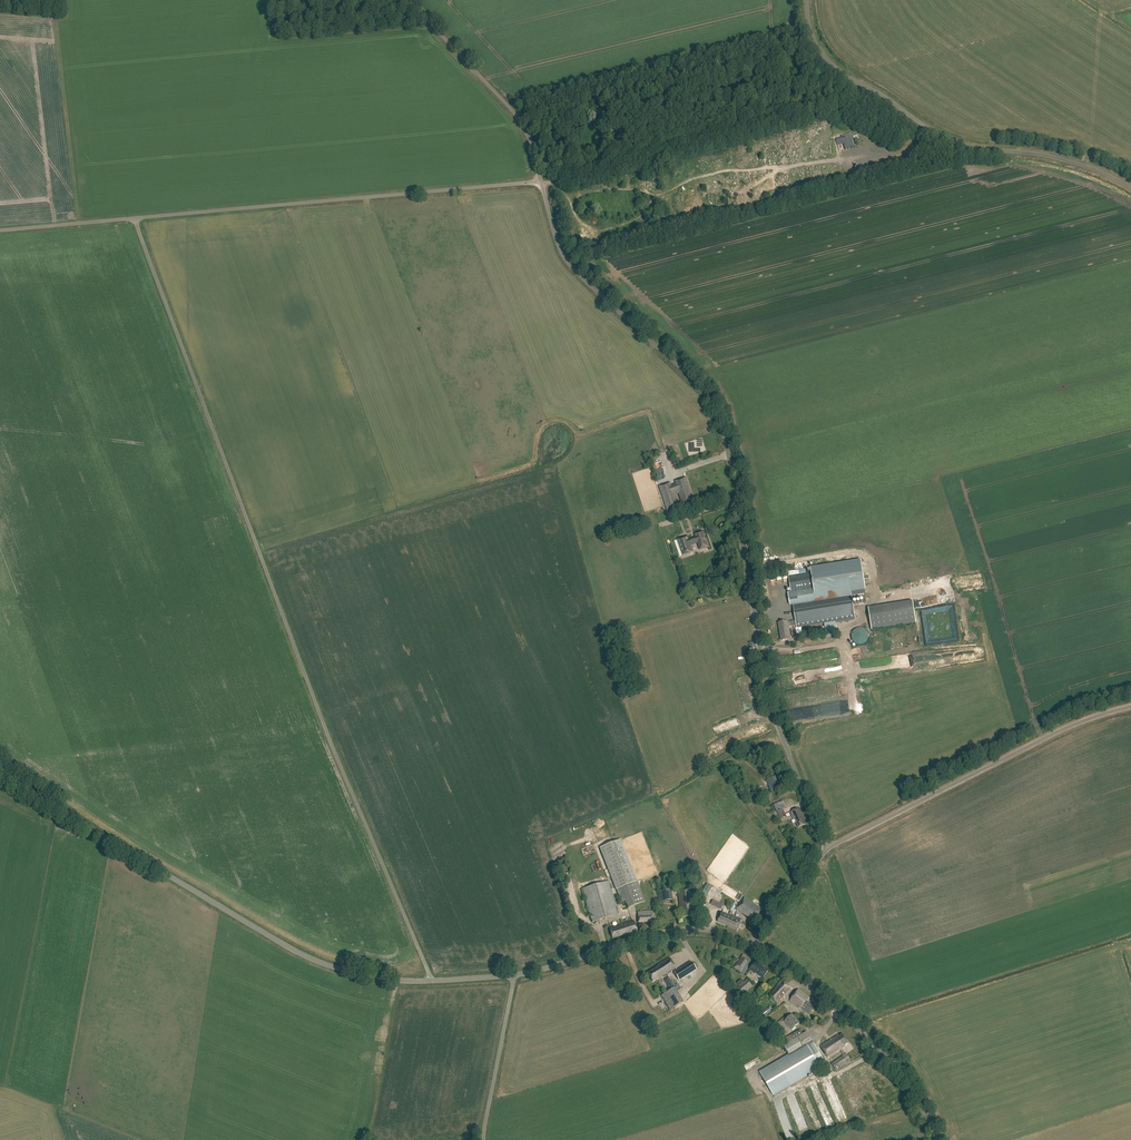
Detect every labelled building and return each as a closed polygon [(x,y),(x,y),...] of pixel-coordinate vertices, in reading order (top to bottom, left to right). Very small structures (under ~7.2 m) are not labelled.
[(851,134),(841,137),(845,150),(854,147),(851,134)] [(676,499),(682,497),(685,504),(694,501),(688,485),(689,484),(686,477),(676,481),(677,484),(671,486),(670,483),(659,487),(662,494),(662,493),(668,509),(678,506),(676,499)] [(697,543),(700,550),(709,547),(707,540),(706,540),(703,531),(695,534),(696,538),(693,539),(692,538),(689,539),(688,536),(679,538),(682,548),(680,548),(682,555),(693,552),(690,545),(694,544),(697,543)] [(779,628),(788,627),(796,625),(796,628),(835,622),(855,619),(850,592),(866,590),(861,560),(810,568),(810,573),(788,576),(791,592),(788,593),(790,605),(793,604),(795,621),(787,622),(787,621),(777,623),(778,628),(779,628)] [(916,624),(913,601),(868,608),(872,631),(916,624)] [(790,639),(788,627),(779,628),(781,641),(790,639)] [(851,636),(851,637),(851,638),(851,639),(852,639),(852,640),(852,641),(853,641),(853,642),(854,642),(854,643),(855,643),(855,644),(856,644),(857,644),(858,645),(859,645),(860,645),(861,645),(862,644),(863,644),(864,644),(864,643),(865,643),(865,642),(866,642),(866,641),(867,641),(867,640),(867,639),(868,639),(868,638),(868,637),(868,636),(868,635),(868,634),(867,634),(867,633),(867,632),(866,632),(866,631),(865,630),(864,630),(864,629),(863,629),(862,628),(861,628),(860,628),(859,628),(858,628),(857,628),(856,629),(855,629),(855,630),(854,630),(853,630),(853,631),(853,632),(852,632),(852,633),(851,634),(851,635),(851,636)] [(834,702),(801,707),(802,717),(837,712),(836,706),(835,706),(834,702)] [(777,774),(766,779),(771,791),(782,786),(777,774)] [(783,808),(777,811),(780,819),(786,816),(783,808)] [(807,824),(800,808),(790,812),(792,818),(794,817),(798,828),(807,824)] [(644,901),(621,839),(600,848),(616,890),(616,889),(621,902),(625,901),(628,908),(644,901)] [(618,914),(608,881),(582,889),(581,890),(582,892),(583,892),(592,922),(618,914)] [(673,900),(671,889),(658,892),(660,902),(673,900)] [(693,908),(691,889),(678,890),(680,906),(681,906),(682,916),(691,916),(691,908),(693,908)] [(763,910),(744,897),(736,909),(755,922),(763,910)] [(714,900),(712,904),(721,909),(724,905),(714,900)] [(655,919),(655,911),(637,912),(638,923),(652,922),(652,919),(655,919)] [(727,926),(732,917),(722,912),(718,922),(727,926)] [(732,917),(727,926),(727,927),(736,932),(741,920),(732,916),(732,917)] [(637,933),(634,921),(621,924),(621,925),(610,928),(612,938),(624,934),(625,936),(637,933)] [(675,969),(668,957),(658,964),(659,966),(647,973),(652,981),(662,975),(663,977),(675,969)] [(734,967),(741,972),(748,963),(741,958),(734,967)] [(761,963),(756,960),(750,969),(764,978),(769,970),(760,965),(761,963)] [(685,966),(674,973),(679,981),(696,970),(691,962),(685,966)] [(670,987),(675,983),(670,977),(665,980),(670,987)] [(792,989),(782,979),(776,985),(777,986),(769,995),(777,1002),(783,996),(784,997),(792,989)] [(752,986),(746,980),(735,989),(741,996),(752,986)] [(683,1001),(674,987),(661,995),(669,1010),(683,1001)] [(809,997),(798,989),(789,1000),(800,1009),(801,1007),(809,1014),(815,1007),(806,1000),(809,997)] [(800,1022),(793,1014),(789,1018),(787,1015),(778,1023),(788,1034),(800,1022)] [(790,1056),(761,1070),(773,1094),(823,1070),(820,1064),(822,1063),(821,1061),(823,1060),(809,1031),(804,1034),(802,1030),(783,1039),(790,1056)] [(848,1043),(842,1034),(838,1036),(838,1035),(831,1040),(831,1039),(820,1046),(828,1058),(837,1052),(840,1050),(842,1049),(845,1047),(844,1045),(848,1043)] [(848,1054),(832,1062),(834,1067),(839,1064),(840,1066),(851,1061),(848,1054)] [(826,1117),(830,1127),(834,1125),(830,1116),(826,1117)]
